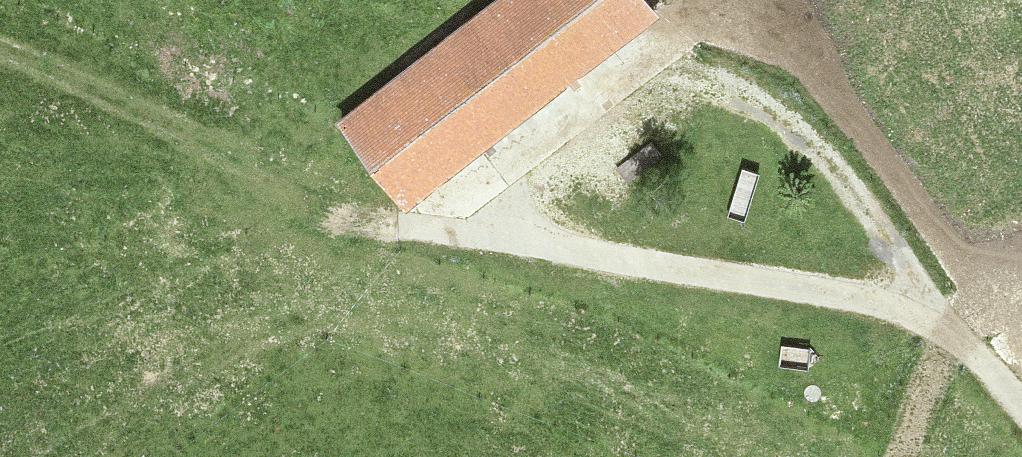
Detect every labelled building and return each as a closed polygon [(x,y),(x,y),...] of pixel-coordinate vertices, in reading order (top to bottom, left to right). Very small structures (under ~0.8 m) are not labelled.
[(343,121),(410,210),(664,18),(651,0),(503,0),(343,121)]
